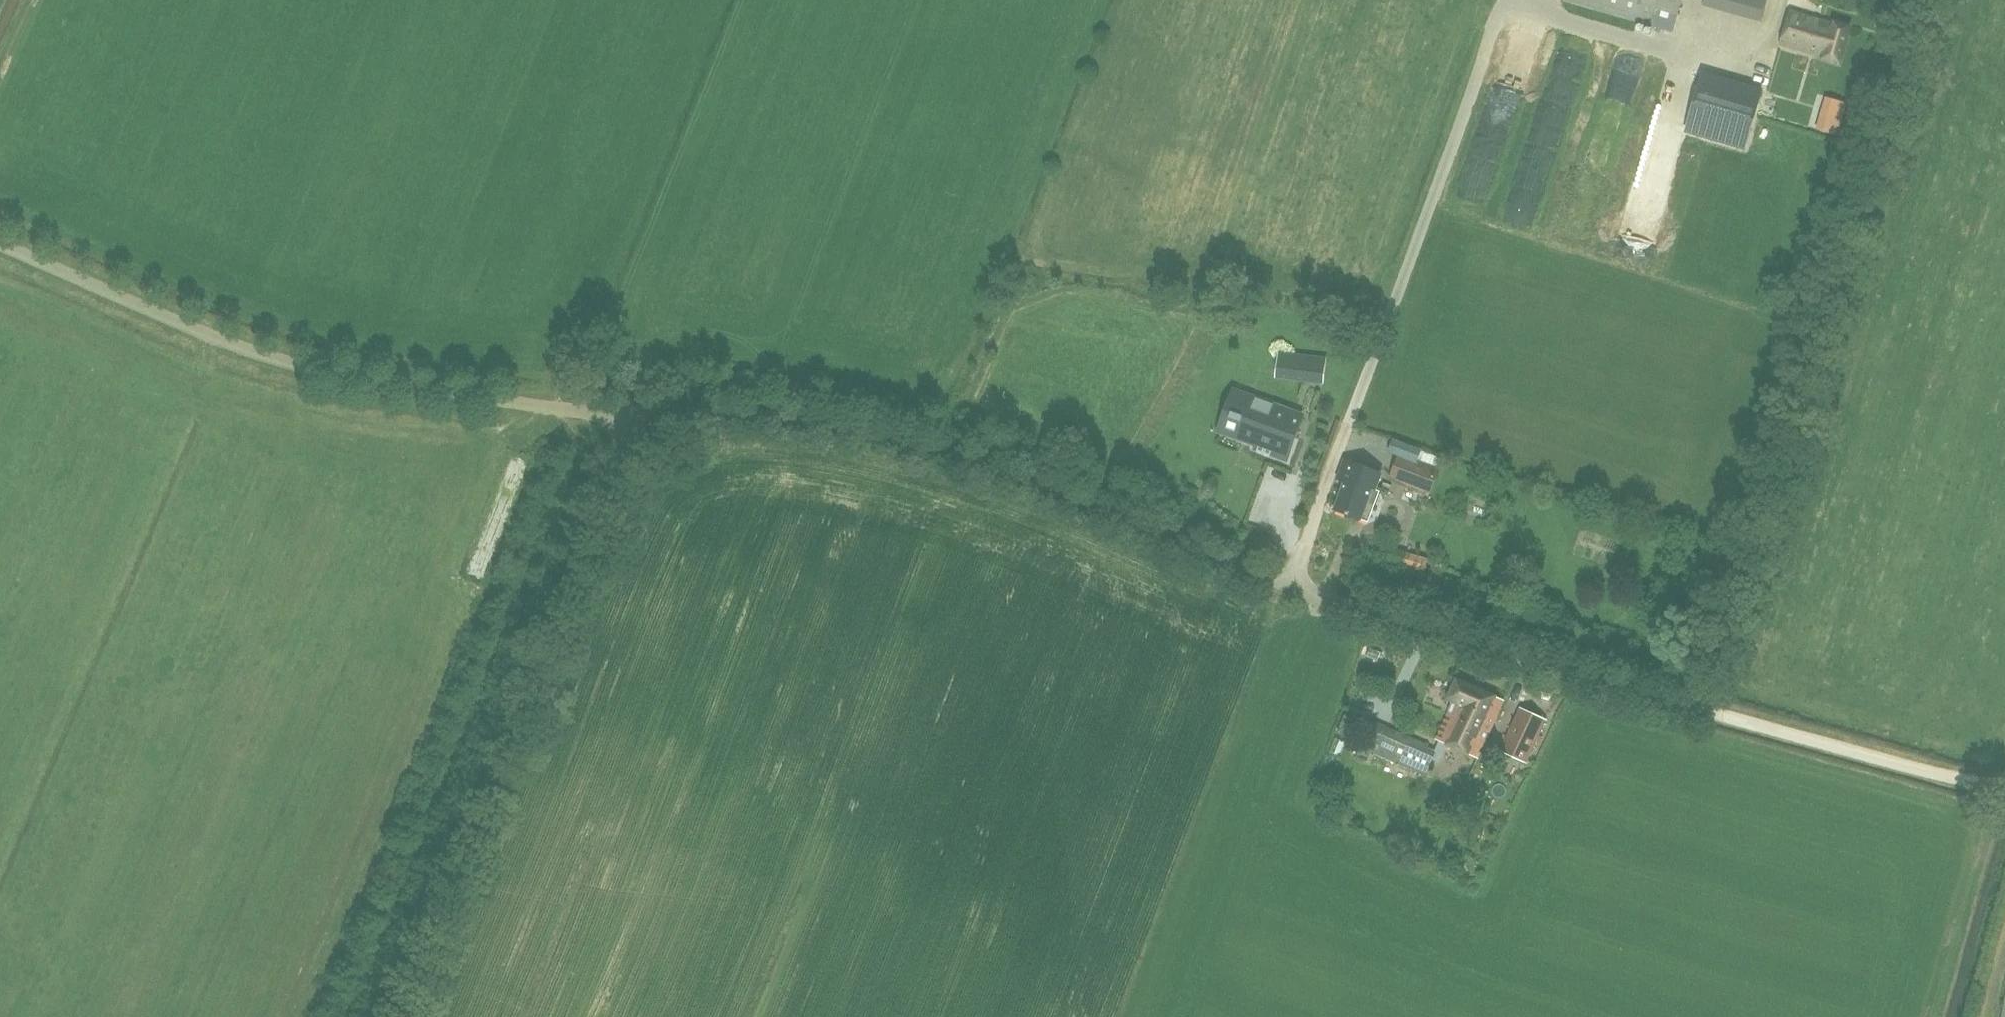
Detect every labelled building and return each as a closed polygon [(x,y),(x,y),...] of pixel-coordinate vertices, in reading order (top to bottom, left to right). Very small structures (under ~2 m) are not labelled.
[(1682,0),(1564,0),(1563,1),(1673,32),(1682,0)] [(1766,0),(1703,0),(1701,10),(1760,24),(1766,0)] [(1835,24),(1832,23),(1792,11),(1782,43),(1825,56),(1824,59),(1841,64),(1853,26),(1836,21),(1835,24)] [(1601,195),(1636,53),(1597,43),(1588,76),(1600,79),(1574,184),(1570,183),(1569,187),(1601,195)] [(1762,90),(1704,73),(1687,132),(1746,149),(1762,90)] [(1669,138),(1684,95),(1659,86),(1643,129),(1669,138)] [(1533,129),(1530,145),(1549,149),(1553,133),(1533,129)] [(1232,413),(1231,417),(1242,421),(1237,435),(1236,436),(1257,443),(1255,449),(1257,450),(1257,451),(1263,453),(1264,452),(1265,453),(1265,454),(1271,456),(1271,455),(1287,461),(1303,418),(1275,408),(1276,406),(1255,398),(1254,400),(1239,395),(1232,413)] [(1398,453),(1388,480),(1430,496),(1441,469),(1398,453)] [(507,475),(517,479),(523,466),(512,461),(507,475)] [(1360,520),(1360,519),(1368,522),(1374,506),(1366,503),(1371,489),(1375,490),(1381,474),(1346,461),(1339,479),(1346,482),(1336,511),(1360,520)] [(1454,702),(1447,717),(1436,741),(1478,760),(1505,702),(1457,680),(1448,700),(1454,702)] [(1500,751),(1527,764),(1547,720),(1533,714),(1520,707),(1500,751)] [(1361,748),(1400,765),(1423,775),(1434,758),(1437,749),(1372,721),(1361,748)]
